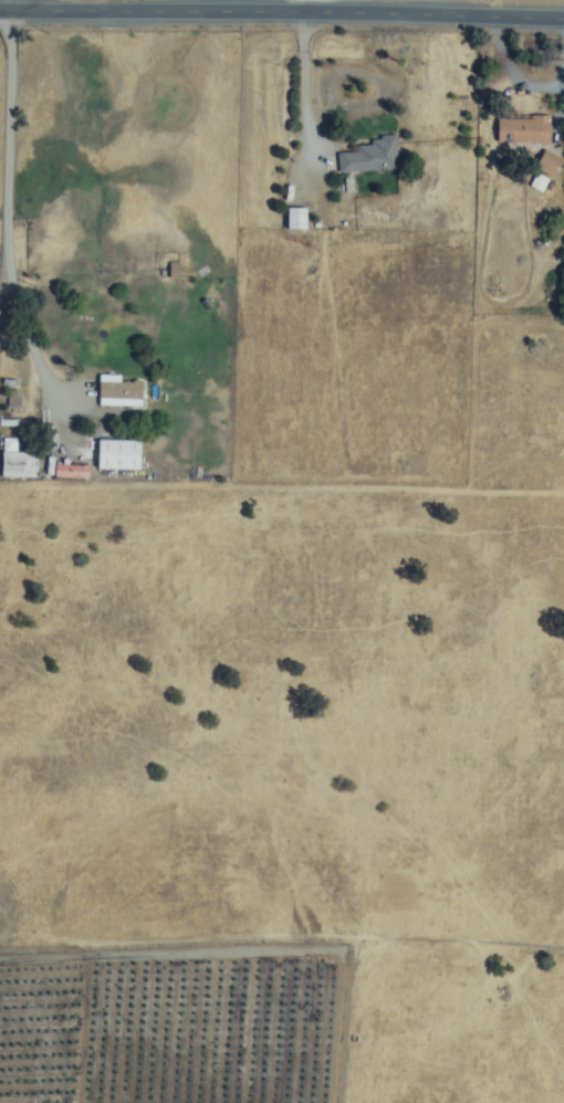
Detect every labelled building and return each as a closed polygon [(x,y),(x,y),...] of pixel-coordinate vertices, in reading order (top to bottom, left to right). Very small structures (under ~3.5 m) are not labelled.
[(497,143),(549,143),(549,117),(497,117),(497,143)] [(396,171),(395,136),(371,137),(372,149),(338,150),(338,172),(396,171)] [(306,230),(306,208),(286,208),(286,230),(306,230)] [(96,374),(95,400),(97,400),(97,407),(142,408),(143,382),(121,382),(121,375),(96,374)] [(95,440),(140,441),(139,471),(95,470),(95,440)]
